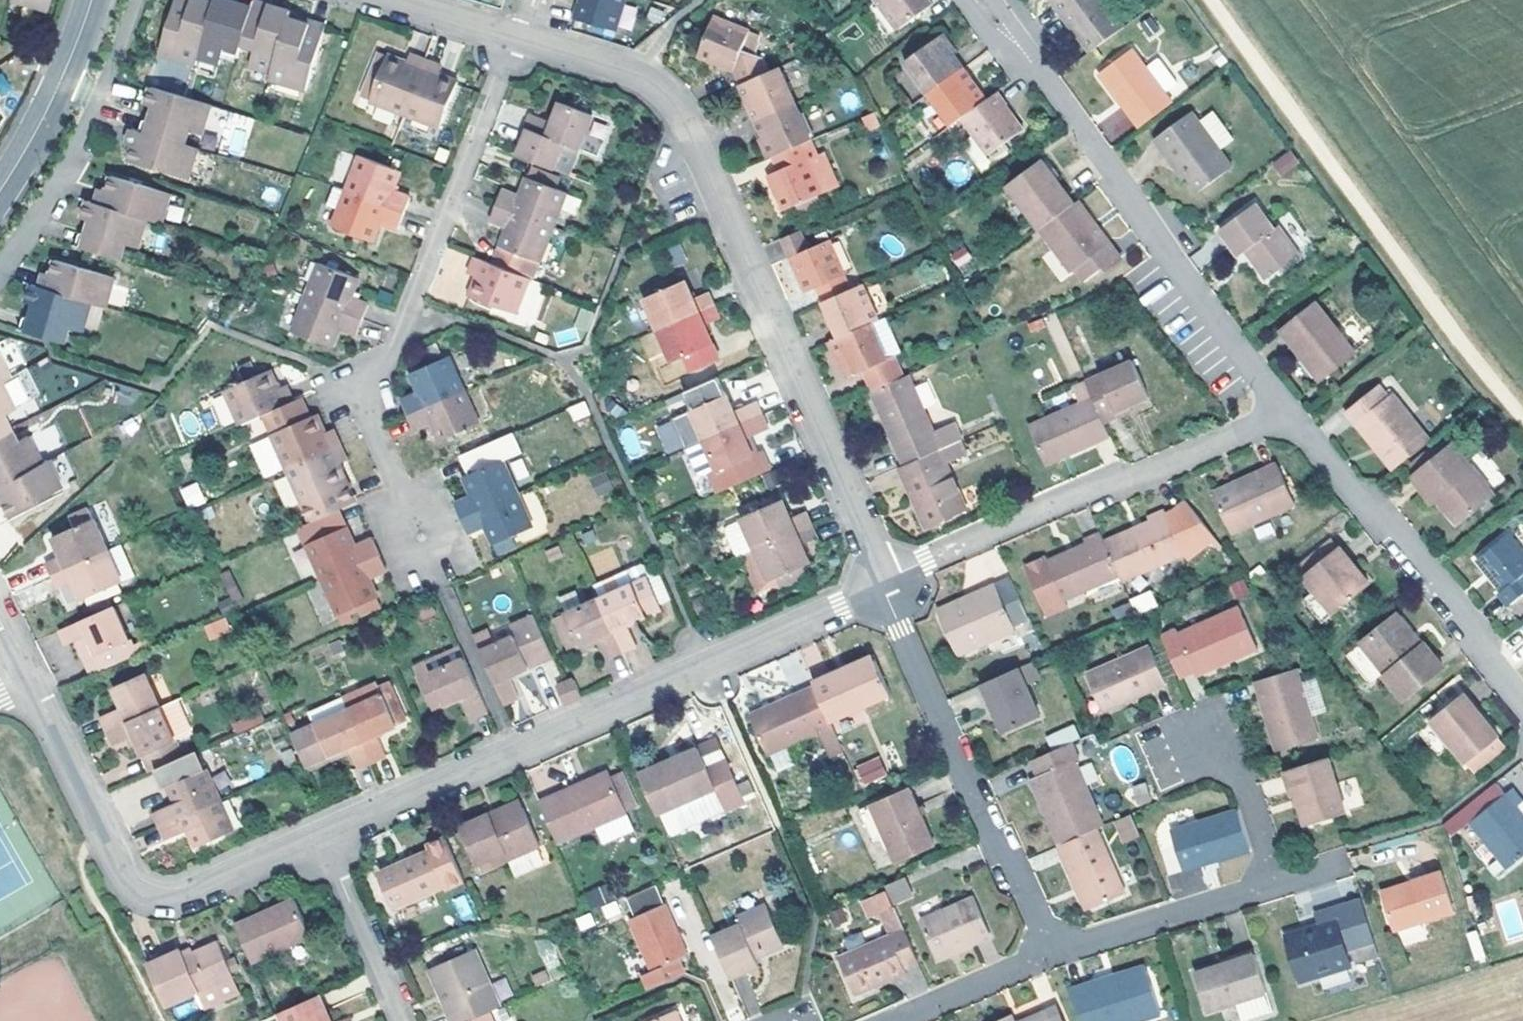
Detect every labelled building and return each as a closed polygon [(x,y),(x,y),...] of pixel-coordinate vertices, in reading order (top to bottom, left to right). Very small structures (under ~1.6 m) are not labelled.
[(13,2),(50,13),(54,0),(13,0),(13,2)] [(194,58),(210,3),(199,0),(197,0),(194,8),(191,7),(187,6),(189,0),(172,0),(156,54),(192,65),(194,58)] [(189,0),(187,6),(191,7),(194,8),(197,0),(189,0)] [(194,58),(216,64),(219,52),(235,57),(239,43),(247,15),(232,11),(228,10),(224,8),(226,1),(223,0),(211,0),(210,3),(194,58)] [(578,7),(574,18),(617,30),(627,0),(579,0),(578,7)] [(892,31),(927,5),(923,0),(868,0),(892,31)] [(1056,17),(1080,0),(1044,0),(1056,17)] [(1056,17),(1070,36),(1082,53),(1118,27),(1098,0),(1080,0),(1056,17)] [(228,10),(232,11),(234,3),(226,1),(224,8),(228,10)] [(232,11),(247,15),(249,8),(234,3),(232,11)] [(265,5),(263,12),(267,13),(271,15),(273,8),(265,5)] [(247,64),(270,71),(285,19),(287,12),(273,8),(271,15),(267,13),(263,12),(249,8),(247,15),(239,43),(252,47),(247,64)] [(757,54),(752,52),(740,48),(745,33),(747,27),(711,14),(697,54),(728,64),(733,66),(739,80),(764,69),(757,54)] [(285,19),(270,71),(268,77),(305,88),(321,33),(304,28),(302,34),(299,33),(295,32),(298,23),(285,19)] [(302,34),(304,28),(305,25),(298,23),(295,32),(299,33),(302,34)] [(740,48),(752,52),(757,37),(745,33),(740,48)] [(899,61),(922,94),(958,68),(940,45),(934,36),(899,61)] [(443,69),(455,70),(459,44),(446,42),(443,69)] [(1098,72),(1139,127),(1172,103),(1131,48),(1098,72)] [(41,52),(32,50),(28,62),(37,66),(41,52)] [(372,99),(389,54),(381,51),(363,96),(372,99)] [(372,99),(406,113),(427,60),(411,54),(408,61),(389,54),(372,99)] [(427,60),(406,113),(442,127),(458,81),(443,75),(441,74),(443,66),(427,60)] [(764,69),(739,80),(747,98),(755,117),(790,102),(774,65),(764,69)] [(929,138),(955,119),(981,101),(976,93),(958,68),(922,94),(906,106),(929,138)] [(143,105),(151,107),(161,111),(160,116),(158,121),(148,118),(143,135),(182,146),(186,130),(200,134),(208,106),(149,89),(143,105)] [(1003,110),(991,93),(981,101),(955,119),(983,157),(1018,131),(1003,110)] [(567,140),(580,145),(593,111),(562,99),(557,112),(555,117),(533,109),(527,125),(531,126),(520,153),(556,167),(567,140)] [(790,102),(755,117),(761,133),(758,135),(756,136),(765,157),(771,154),(797,142),(807,138),(790,102)] [(1182,162),(1191,174),(1201,188),(1236,162),(1223,145),(1239,133),(1218,105),(1202,117),(1194,106),(1155,136),(1174,161),(1179,158),(1182,162)] [(161,111),(151,107),(148,118),(158,121),(160,116),(161,111)] [(1098,127),(1112,141),(1128,126),(1114,112),(1098,127)] [(182,146),(143,135),(129,130),(124,144),(131,146),(126,159),(153,167),(185,176),(193,149),(182,146)] [(780,210),(819,194),(804,160),(797,142),(771,154),(777,169),(765,175),(767,181),(780,210)] [(1290,149),(1271,163),(1282,177),(1301,163),(1290,149)] [(804,160),(819,194),(835,187),(819,153),(804,160)] [(1006,180),(1040,226),(1075,201),(1058,177),(1041,155),(1006,180)] [(335,186),(329,204),(340,209),(335,224),(373,239),(378,226),(379,222),(398,228),(409,198),(390,191),(392,187),(398,171),(360,157),(348,191),(335,186)] [(1179,158),(1174,161),(1186,178),(1191,174),(1182,162),(1179,158)] [(528,162),(524,174),(555,185),(559,174),(528,162)] [(501,188),(495,204),(550,226),(565,189),(555,185),(524,174),(518,189),(516,193),(501,188)] [(138,185),(109,176),(105,190),(98,188),(93,204),(145,220),(159,224),(168,194),(138,185)] [(1097,225),(1078,198),(1075,201),(1040,226),(1039,226),(1070,270),(1075,266),(1083,277),(1100,265),(1103,269),(1120,257),(1097,225)] [(1240,253),(1246,249),(1252,245),(1272,273),(1300,253),(1280,223),(1276,227),(1258,201),(1222,226),(1240,253)] [(145,220),(93,204),(85,202),(80,219),(88,221),(98,225),(96,230),(95,235),(84,232),(79,248),(120,260),(125,244),(137,248),(145,220)] [(506,221),(503,227),(494,253),(528,267),(530,263),(535,265),(550,226),(495,204),(491,215),(506,221)] [(98,225),(88,221),(84,232),(95,235),(96,230),(98,225)] [(799,228),(782,236),(790,255),(808,247),(799,228)] [(820,300),(850,287),(829,238),(808,247),(790,255),(792,260),(805,290),(814,286),(820,300)] [(1265,277),(1272,273),(1252,245),(1246,249),(1265,277)] [(949,253),(957,267),(971,260),(964,246),(949,253)] [(528,267),(494,253),(490,263),(473,256),(467,273),(475,277),(474,282),(469,294),(513,311),(527,277),(524,276),(528,267)] [(320,259),(306,293),(362,315),(368,299),(351,291),(358,274),(320,259)] [(75,267),(53,260),(48,276),(42,274),(37,289),(90,305),(103,308),(112,279),(75,267)] [(646,295),(660,328),(714,305),(708,291),(694,297),(692,293),(686,279),(646,295)] [(827,317),(836,337),(869,323),(876,320),(860,282),(850,287),(820,300),(827,317)] [(24,303),(32,306),(42,309),(41,314),(39,319),(28,316),(23,332),(63,345),(68,328),(81,332),(90,305),(37,289),(29,286),(24,303)] [(356,329),(362,315),(306,293),(292,327),(330,342),(336,328),(338,323),(356,329)] [(1356,354),(1315,299),(1280,325),(1322,380),(1356,354)] [(719,317),(714,305),(660,328),(673,360),(684,355),(691,371),(720,358),(705,323),(719,317)] [(42,309),(32,306),(28,316),(39,319),(41,314),(42,309)] [(836,337),(825,342),(836,367),(841,365),(846,376),(861,370),(871,391),(900,379),(890,358),(899,354),(882,317),(876,320),(869,323),(836,337)] [(677,377),(691,371),(684,355),(673,360),(670,361),(677,377)] [(416,393),(400,400),(400,401),(399,401),(406,416),(460,392),(445,356),(407,373),(416,393)] [(1,381),(9,378),(0,359),(0,382),(1,381)] [(1108,414),(1122,407),(1141,399),(1125,364),(1079,385),(1086,400),(1097,426),(1111,420),(1108,414)] [(271,385),(265,371),(222,391),(237,425),(261,414),(289,402),(281,385),(273,389),(271,385)] [(672,416),(686,448),(762,414),(756,400),(740,406),(733,409),(720,375),(683,392),(690,409),(672,416)] [(957,443),(963,440),(955,423),(934,432),(908,375),(900,379),(871,391),(904,467),(940,451),(957,443)] [(1,381),(0,382),(0,433),(8,429),(2,415),(14,409),(1,381)] [(1343,410),(1354,424),(1359,420),(1380,447),(1394,466),(1428,438),(1391,391),(1387,394),(1379,384),(1343,410)] [(1086,400),(1079,385),(1068,390),(1075,405),(1086,400)] [(474,424),(460,392),(406,416),(411,428),(429,420),(430,425),(437,440),(474,424)] [(261,414),(271,437),(245,448),(259,481),(286,468),(337,445),(330,430),(322,434),(320,428),(314,416),(309,418),(300,397),(289,402),(261,414)] [(1086,400),(1075,405),(1021,428),(1039,468),(1103,440),(1097,426),(1086,400)] [(583,401),(566,408),(573,422),(590,414),(583,401)] [(1108,414),(1111,420),(1125,414),(1122,407),(1108,414)] [(767,428),(762,414),(686,448),(699,477),(710,473),(726,465),(735,484),(770,469),(762,450),(753,454),(747,441),(746,437),(767,428)] [(261,419),(247,422),(250,439),(265,436),(261,419)] [(1359,420),(1354,424),(1389,470),(1394,466),(1380,447),(1359,420)] [(41,465),(27,438),(15,443),(8,429),(0,433),(0,486),(41,465)] [(517,493),(494,441),(460,456),(468,473),(463,476),(471,496),(454,503),(461,519),(517,493)] [(940,451),(946,464),(963,457),(957,443),(940,451)] [(1406,474),(1412,481),(1452,448),(1449,444),(1438,453),(1435,450),(1406,474)] [(310,522),(332,512),(354,502),(339,469),(336,463),(344,459),(337,445),(286,468),(310,522)] [(1433,506),(1437,503),(1443,498),(1463,522),(1493,498),(1452,448),(1412,481),(1433,506)] [(904,467),(899,469),(911,498),(916,496),(930,527),(966,510),(946,464),(940,451),(904,467)] [(800,457),(778,466),(780,472),(802,462),(800,457)] [(0,486),(0,506),(5,516),(30,504),(60,488),(47,463),(41,465),(0,486)] [(735,484),(726,465),(710,473),(718,492),(735,484)] [(778,466),(764,472),(769,484),(783,478),(780,472),(778,466)] [(1247,486),(1211,501),(1226,535),(1290,507),(1272,466),(1244,478),(1247,486)] [(591,478),(598,496),(613,490),(605,472),(591,478)] [(1208,494),(1211,501),(1247,486),(1244,478),(1208,494)] [(179,489),(188,509),(206,501),(197,481),(179,489)] [(532,529),(517,493),(461,519),(467,534),(484,526),(486,530),(493,546),(512,538),(532,529)] [(916,496),(911,498),(925,529),(930,527),(916,496)] [(738,557),(756,549),(811,525),(804,510),(790,516),(782,498),(742,515),(743,517),(728,524),(726,529),(738,557)] [(1457,528),(1463,522),(1443,498),(1437,503),(1457,528)] [(1114,576),(1117,582),(1177,554),(1182,559),(1205,539),(1213,548),(1216,544),(1179,500),(1166,511),(1159,514),(1157,510),(1141,517),(1144,522),(1135,526),(1099,541),(1114,576)] [(52,575),(107,550),(87,506),(69,514),(75,526),(52,536),(58,551),(59,555),(45,561),(52,575)] [(296,528),(320,581),(378,555),(371,538),(351,547),(349,542),(343,527),(339,528),(332,512),(310,522),(296,528)] [(811,525),(756,549),(769,579),(775,576),(802,565),(809,562),(801,544),(816,538),(811,525)] [(1506,530),(1475,555),(1500,587),(1496,590),(1507,602),(1522,589),(1522,575),(1520,571),(1522,569),(1522,551),(1506,530)] [(1099,541),(1095,532),(1079,538),(1082,543),(1042,561),(1040,557),(1019,566),(1040,616),(1062,606),(1059,599),(1114,576),(1099,541)] [(588,535),(573,541),(579,553),(593,546),(588,535)] [(512,538),(493,546),(498,556),(517,548),(512,538)] [(1302,574),(1336,545),(1330,538),(1295,567),(1302,574)] [(560,553),(555,543),(545,547),(550,557),(560,553)] [(116,584),(121,582),(134,576),(120,545),(107,550),(52,575),(57,588),(71,582),(79,600),(83,598),(116,584)] [(1354,596),(1364,587),(1347,567),(1352,564),(1336,545),(1302,574),(1334,613),(1354,596)] [(589,556),(597,575),(620,566),(611,546),(589,556)] [(384,569),(378,555),(320,581),(335,616),(354,608),(374,598),(367,583),(365,578),(384,569)] [(1347,567),(1364,587),(1368,584),(1352,564),(1347,567)] [(802,565),(775,576),(780,588),(807,576),(802,565)] [(592,584),(599,599),(622,651),(636,645),(627,624),(658,611),(656,607),(638,566),(592,584)] [(662,574),(638,566),(656,607),(674,600),(662,574)] [(979,602),(935,621),(953,659),(1011,633),(1009,629),(1024,623),(1007,582),(976,595),(979,602)] [(116,584),(83,598),(87,606),(120,591),(116,584)] [(607,657),(622,651),(599,599),(584,605),(577,590),(558,598),(565,614),(554,618),(566,648),(577,643),(578,645),(594,638),(598,637),(607,657)] [(1152,591),(1130,597),(1134,613),(1157,608),(1152,591)] [(706,612),(698,594),(688,598),(696,616),(706,612)] [(932,614),(935,621),(979,602),(976,595),(932,614)] [(1354,596),(1334,613),(1343,624),(1364,607),(1354,596)] [(374,598),(354,608),(359,618),(378,609),(374,598)] [(113,607),(61,630),(67,644),(75,641),(88,635),(96,652),(104,671),(135,657),(113,607)] [(1180,685),(1196,678),(1220,667),(1226,664),(1229,670),(1258,658),(1235,608),(1176,635),(1174,630),(1158,638),(1180,685)] [(1426,643),(1423,645),(1415,636),(1397,614),(1363,642),(1389,673),(1387,675),(1406,699),(1446,667),(1426,643)] [(509,676),(554,658),(535,615),(510,626),(515,637),(481,651),(503,703),(518,697),(509,676)] [(225,618),(207,626),(212,638),(230,630),(225,618)] [(88,635),(75,641),(83,658),(96,652),(88,635)] [(1166,692),(1148,653),(1086,680),(1103,720),(1137,705),(1166,692)] [(841,668),(812,681),(814,685),(831,721),(891,694),(873,654),(841,668)] [(436,690),(443,705),(464,697),(472,716),(487,710),(465,658),(418,679),(425,694),(436,690)] [(1198,684),(1229,670),(1226,664),(1220,667),(1196,678),(1198,684)] [(1014,671),(1025,694),(1038,688),(1028,665),(1014,671)] [(1014,671),(976,688),(992,724),(995,722),(1001,735),(1037,719),(1025,694),(1014,671)] [(1295,671),(1255,683),(1263,712),(1276,752),(1317,740),(1295,671)] [(108,730),(160,707),(145,673),(114,687),(123,707),(102,716),(108,730)] [(558,688),(564,704),(581,696),(574,681),(558,688)] [(343,697),(348,710),(381,695),(392,691),(388,682),(377,687),(376,683),(343,697)] [(772,752),(789,744),(819,730),(830,754),(843,748),(831,721),(814,685),(754,713),(772,752)] [(436,690),(425,694),(432,709),(443,705),(436,690)] [(392,691),(381,695),(395,727),(406,722),(392,691)] [(1507,742),(1463,691),(1433,717),(1476,769),(1507,742)] [(381,695),(348,710),(371,761),(385,755),(377,735),(395,727),(381,695)] [(305,768),(328,756),(348,748),(351,754),(356,767),(371,761),(348,710),(343,697),(310,711),(315,724),(291,735),(305,768)] [(160,707),(108,730),(114,745),(135,736),(150,773),(157,771),(182,759),(173,737),(191,728),(178,699),(160,707)] [(258,707),(229,720),(235,734),(264,721),(258,707)] [(1050,748),(1079,738),(1074,724),(1045,734),(1050,748)] [(707,769),(727,760),(718,741),(698,750),(707,769)] [(789,744),(772,752),(780,769),(797,761),(789,744)] [(1074,760),(1067,745),(1029,761),(1036,777),(1027,781),(1039,808),(1045,806),(1047,811),(1062,845),(1095,830),(1101,828),(1071,762),(1074,760)] [(308,773),(351,754),(348,748),(328,756),(305,768),(308,773)] [(658,815),(674,808),(717,788),(727,812),(747,802),(727,760),(707,769),(698,750),(675,761),(677,767),(643,782),(658,815)] [(155,812),(161,826),(219,800),(206,769),(199,752),(182,759),(157,771),(164,788),(169,786),(177,802),(155,812)] [(854,766),(862,786),(887,776),(878,756),(854,766)] [(1289,770),(1296,793),(1298,802),(1305,824),(1344,812),(1328,758),(1289,770)] [(640,776),(643,782),(677,767),(675,761),(640,776)] [(1289,770),(1282,772),(1290,796),(1296,793),(1289,770)] [(585,789),(612,777),(609,771),(582,783),(585,789)] [(612,777),(628,812),(638,807),(623,772),(612,777)] [(559,843),(628,812),(612,777),(585,789),(582,783),(540,802),(559,843)] [(1136,805),(1151,801),(1145,782),(1130,786),(1136,805)] [(1522,797),(1511,785),(1505,790),(1500,784),(1456,821),(1461,827),(1471,819),(1509,865),(1522,854),(1522,797)] [(872,804),(887,837),(898,862),(938,844),(912,787),(872,804)] [(684,831),(727,812),(717,788),(674,808),(684,831)] [(219,800),(161,826),(167,840),(189,831),(196,847),(232,831),(219,800)] [(494,822),(525,808),(521,800),(490,814),(494,822)] [(887,837),(872,804),(861,809),(875,842),(887,837)] [(1045,806),(1039,808),(1057,847),(1062,845),(1047,811),(1045,806)] [(485,872),(496,867),(493,860),(508,853),(511,861),(542,847),(525,808),(494,822),(490,814),(462,827),(480,866),(482,865),(485,872)] [(1250,850),(1237,810),(1170,833),(1184,873),(1214,862),(1250,850)] [(1123,844),(1139,837),(1129,815),(1112,823),(1123,844)] [(1057,847),(1056,848),(1074,892),(1079,889),(1080,892),(1088,910),(1124,895),(1095,830),(1062,845),(1057,847)] [(397,867),(382,874),(398,908),(448,886),(449,889),(468,881),(448,838),(429,846),(431,852),(397,867)] [(388,847),(374,854),(382,874),(397,867),(388,847)] [(496,867),(511,861),(508,853),(493,860),(496,867)] [(1412,890),(1382,899),(1393,933),(1451,915),(1438,876),(1410,884),(1412,890)] [(905,878),(887,886),(895,904),(913,896),(905,878)] [(658,882),(628,896),(637,918),(668,905),(658,882)] [(1381,893),(1382,899),(1412,890),(1410,884),(1381,893)] [(619,900),(612,885),(596,893),(602,907),(619,900)] [(1079,889),(1074,892),(1084,912),(1088,910),(1080,892),(1079,889)] [(465,894),(452,900),(462,922),(475,916),(465,894)] [(1345,953),(1358,949),(1379,942),(1364,897),(1313,913),(1317,926),(1319,932),(1312,934),(1306,936),(1304,930),(1289,935),(1303,981),(1349,967),(1345,953)] [(270,910),(238,924),(254,961),(312,934),(296,898),(270,910)] [(990,938),(973,899),(921,922),(938,960),(953,954),(990,938)] [(687,974),(680,959),(690,955),(668,905),(637,918),(634,919),(655,970),(647,974),(653,988),(686,974),(687,974)] [(760,967),(757,960),(786,947),(768,906),(738,919),(741,926),(714,938),(732,980),(760,967)] [(907,974),(905,968),(920,961),(896,906),(880,913),(890,937),(840,958),(857,996),(879,987),(907,974)] [(1319,932),(1317,926),(1304,930),(1306,936),(1312,934),(1319,932)] [(1472,961),(1484,958),(1478,930),(1467,932),(1472,961)] [(545,971),(560,966),(550,937),(536,941),(545,971)] [(182,949),(151,962),(170,1004),(206,988),(233,976),(236,974),(221,941),(196,952),(186,957),(183,950),(182,949)] [(186,957),(196,952),(193,946),(183,950),(186,957)] [(439,966),(457,1008),(451,1010),(455,1020),(471,1020),(492,1012),(503,1007),(476,948),(439,966)] [(1362,963),(1358,949),(1345,953),(1349,967),(1362,963)] [(1255,952),(1197,971),(1209,1010),(1237,1001),(1244,1020),(1247,1020),(1275,1012),(1255,952)] [(1110,983),(1149,971),(1147,964),(1108,975),(1110,983)] [(432,969),(451,1010),(457,1008),(439,966),(432,969)] [(1149,971),(1110,983),(1108,975),(1068,987),(1084,1020),(1118,1020),(1160,1008),(1149,971)] [(233,976),(206,988),(213,1003),(240,991),(233,976)] [(332,1020),(320,994),(281,1012),(285,1020),(332,1020)] [(1046,1020),(1060,1020),(1053,1003),(1041,1008),(1046,1020)] [(1041,1008),(1015,1019),(1011,1020),(1046,1020),(1041,1008)] [(492,1012),(471,1020),(496,1020),(492,1012)] [(679,1012),(658,1020),(683,1020),(679,1012)] [(1015,1019),(1013,1013),(998,1019),(999,1020),(1011,1020),(1015,1019)]
